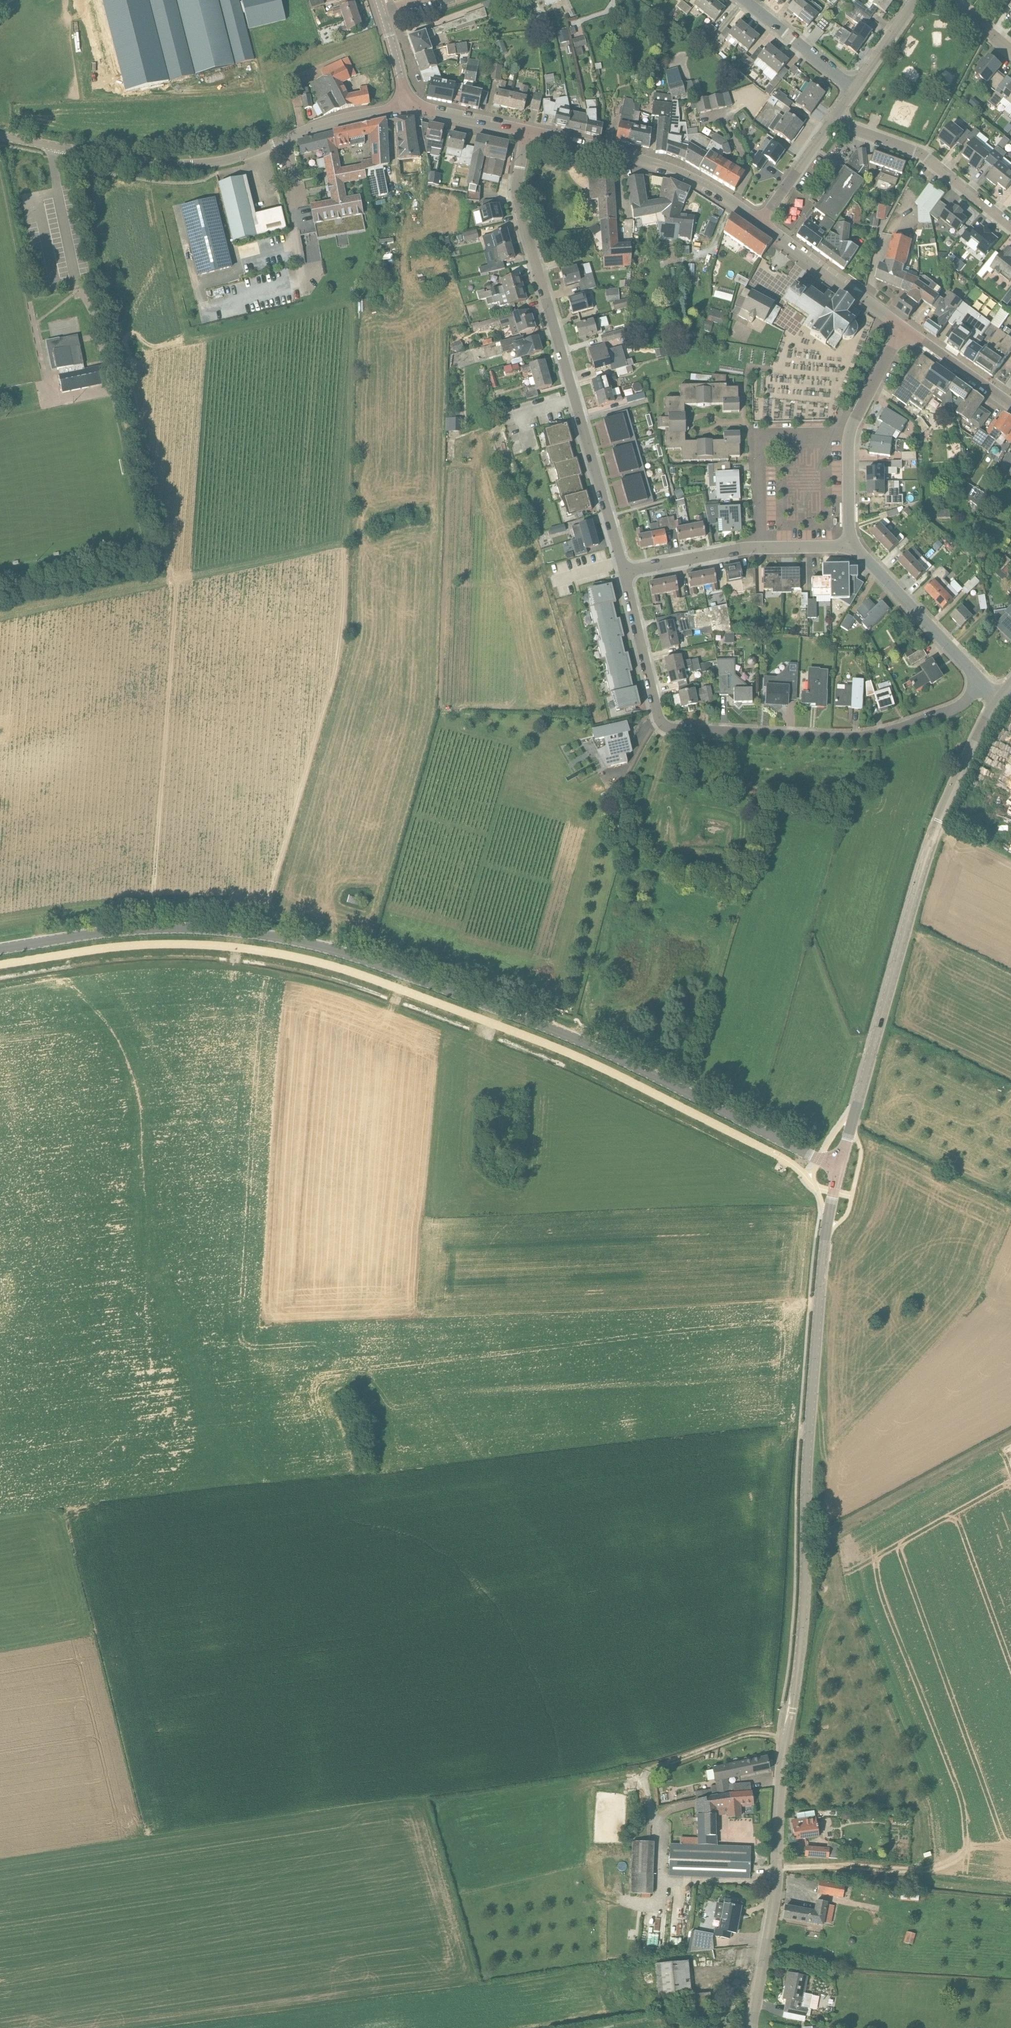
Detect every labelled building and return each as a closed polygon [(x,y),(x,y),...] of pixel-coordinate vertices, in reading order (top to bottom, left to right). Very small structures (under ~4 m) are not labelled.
[(128,92),(171,81),(150,0),(104,0),(128,92)] [(194,75),(193,71),(175,0),(150,0),(171,81),(194,75)] [(234,65),(218,0),(176,0),(195,75),(204,72),(234,65)] [(239,0),(219,0),(235,64),(254,60),(239,0)] [(285,18),(280,0),(242,0),(250,28),(285,18)] [(325,4),(323,0),(309,0),(312,8),(325,4)] [(715,1),(713,0),(699,0),(694,6),(704,14),(715,1)] [(806,0),(796,0),(788,10),(798,18),(807,7),(810,4),(806,0)] [(889,0),(876,0),(873,5),(869,10),(863,6),(855,1),(852,5),(866,15),(871,18),(878,8),(884,13),(892,2),(889,0)] [(725,10),(715,1),(704,14),(715,23),(725,10)] [(681,2),(677,8),(682,12),(687,6),(682,2),(681,2)] [(344,20),(358,15),(354,4),(332,11),(334,16),(342,13),(344,20)] [(864,28),(871,18),(866,15),(852,5),(849,10),(857,15),(853,21),(858,25),(851,35),(863,43),(871,33),(864,28)] [(691,9),(687,6),(682,12),(686,15),(691,9)] [(807,7),(798,18),(808,26),(817,16),(807,7)] [(510,21),(518,18),(515,10),(507,12),(510,21)] [(362,27),(358,15),(344,20),(346,27),(339,30),(340,34),(362,27)] [(644,16),(646,28),(654,27),(652,15),(644,16)] [(822,29),(829,21),(825,17),(818,25),(822,29)] [(466,24),(464,18),(433,29),(435,35),(456,28),(466,24)] [(678,26),(683,30),(687,24),(682,21),(678,26)] [(727,27),(716,41),(721,45),(728,36),(738,44),(749,30),(739,22),(731,31),(727,27)] [(712,36),(716,30),(712,26),(707,32),(712,36)] [(435,36),(435,35),(433,29),(408,38),(415,57),(432,51),(428,39),(435,36)] [(749,30),(738,44),(748,52),(759,38),(749,30)] [(566,31),(557,33),(560,44),(569,42),(566,31)] [(266,33),(259,34),(262,55),(269,54),(266,33)] [(863,43),(851,35),(844,46),(856,54),(863,43)] [(580,46),(582,46),(579,38),(573,39),(577,56),(582,55),(580,46)] [(497,50),(505,47),(503,41),(495,43),(497,50)] [(466,43),(455,45),(457,55),(467,53),(466,43)] [(457,55),(455,45),(447,46),(448,56),(457,55)] [(757,59),(767,67),(778,54),(769,45),(764,51),(757,59)] [(745,65),(750,69),(757,59),(764,51),(760,47),(750,59),(745,65)] [(421,73),(437,67),(432,51),(415,57),(421,73)] [(778,54),(767,67),(776,75),(777,76),(783,68),(788,62),(778,54)] [(745,65),(750,59),(745,55),(740,61),(745,65)] [(986,82),(985,84),(996,92),(1007,78),(1006,78),(1005,79),(996,72),(1001,66),(989,57),(985,62),(983,60),(978,67),(980,68),(975,74),(986,82)] [(341,83),(356,76),(356,74),(348,58),(321,71),(324,77),(333,94),(341,110),(350,107),(353,107),(370,104),(367,87),(360,87),(360,93),(347,96),(341,83)] [(475,83),(478,68),(479,61),(468,59),(463,87),(459,105),(479,110),(482,92),(472,90),(474,83),(475,83)] [(492,65),(490,81),(499,81),(501,81),(502,66),(492,65)] [(793,66),(788,72),(793,76),(798,70),(793,66)] [(440,73),(437,67),(421,73),(424,81),(431,81),(433,81),(433,75),(440,73)] [(685,94),(693,91),(691,81),(682,83),(678,68),(664,73),(671,96),(672,98),(685,94)] [(783,68),(777,76),(776,75),(769,84),(770,85),(764,92),(768,95),(781,80),(788,72),(783,68)] [(431,81),(428,99),(451,103),(455,85),(443,83),(440,73),(433,75),(433,81),(431,81)] [(333,94),(324,77),(312,84),(320,101),(333,94)] [(1007,78),(996,92),(994,95),(988,102),(996,108),(1004,98),(1010,103),(1010,102),(1010,84),(1006,81),(1008,79),(1007,78)] [(506,82),(501,81),(499,81),(497,91),(493,105),(508,108),(511,94),(504,92),(506,82)] [(810,84),(803,95),(817,105),(825,94),(810,84)] [(519,96),(511,94),(508,108),(523,112),(528,87),(521,85),(519,96)] [(784,105),(788,108),(792,103),(786,98),(787,97),(778,91),(774,98),(784,105)] [(538,111),(542,95),(534,93),(530,110),(538,111)] [(689,102),(691,108),(691,110),(698,109),(699,114),(724,108),(732,106),(728,93),(721,95),(689,102)] [(305,109),(312,108),(310,94),(303,96),(305,109)] [(333,112),(341,110),(333,94),(320,101),(317,102),(324,116),(333,112)] [(652,103),(651,117),(658,118),(669,118),(670,104),(671,105),(671,101),(671,96),(653,94),(652,103)] [(817,105),(803,95),(795,105),(810,115),(817,105)] [(775,105),(782,109),(784,105),(774,98),(772,96),(767,102),(774,107),(775,105)] [(550,99),(543,100),(544,113),(544,115),(556,117),(554,127),(567,130),(570,119),(571,114),(567,97),(556,100),(555,104),(553,112),(551,111),(550,102),(550,99)] [(628,143),(631,126),(632,121),(634,111),(633,103),(632,100),(624,100),(622,109),(619,123),(616,141),(628,143)] [(603,126),(601,125),(601,123),(600,121),(599,120),(597,119),(596,118),(595,109),(595,101),(585,101),(586,109),(587,109),(587,122),(585,134),(601,137),(603,126)] [(670,104),(669,118),(669,120),(666,154),(680,159),(685,162),(689,147),(687,136),(686,136),(678,135),(680,124),(680,118),(678,102),(671,101),(671,105),(670,104)] [(978,102),(973,107),(979,112),(983,106),(978,102)] [(587,109),(586,109),(587,116),(580,114),(571,112),(571,114),(570,119),(567,130),(585,134),(587,122),(587,109)] [(634,111),(632,121),(633,121),(638,122),(640,112),(639,112),(634,111)] [(743,113),(737,117),(741,122),(747,117),(743,113)] [(784,118),(779,114),(768,128),(790,144),(803,126),(786,114),(784,118)] [(666,154),(669,120),(669,118),(658,118),(655,153),(666,154)] [(325,170),(328,183),(325,184),(327,192),(330,191),(331,201),(311,205),(311,206),(315,223),(363,214),(360,197),(346,200),(342,183),(366,179),(365,173),(366,172),(383,167),(388,166),(385,119),(362,125),(364,135),(371,134),(374,158),(361,161),(362,166),(339,171),(337,157),(326,159),(327,167),(328,169),(325,170)] [(416,150),(414,140),(413,119),(396,120),(398,140),(399,159),(417,157),(416,150)] [(441,150),(445,135),(442,135),(444,127),(429,124),(425,145),(426,153),(430,153),(431,148),(441,150)] [(641,128),(631,126),(628,143),(649,148),(653,126),(641,124),(641,128)] [(962,145),(967,139),(972,134),(966,129),(963,133),(958,129),(959,125),(954,125),(952,124),(950,126),(947,128),(944,131),(942,134),(941,138),(939,140),(940,141),(942,146),(945,145),(950,149),(957,141),(962,145)] [(362,125),(333,131),(333,134),(336,151),(350,148),(350,146),(365,143),(364,135),(362,125)] [(976,129),(972,134),(967,139),(972,143),(962,155),(970,162),(969,164),(984,146),(975,139),(981,133),(976,129)] [(471,160),(474,149),(463,146),(465,137),(450,133),(446,155),(460,158),(459,163),(470,166),(471,160)] [(308,139),(298,142),(301,154),(312,152),(317,151),(318,151),(323,149),(323,150),(324,150),(326,159),(337,157),(336,151),(333,134),(319,137),(314,138),(313,138),(308,139)] [(706,152),(708,147),(712,141),(700,134),(687,136),(689,147),(685,162),(697,169),(699,170),(709,154),(706,152)] [(711,177),(721,160),(720,160),(724,154),(726,155),(731,154),(727,140),(716,134),(712,141),(708,147),(706,152),(709,154),(699,170),(711,177)] [(487,138),(478,136),(475,149),(474,149),(471,160),(470,166),(467,184),(469,185),(467,201),(471,201),(475,201),(479,201),(480,187),(476,186),(478,179),(480,173),(483,157),(485,148),(487,138)] [(485,148),(483,157),(504,162),(505,162),(509,143),(487,138),(485,148)] [(775,165),(784,152),(766,139),(757,151),(758,152),(756,156),(751,152),(748,156),(751,163),(761,170),(768,160),(775,165)] [(984,146),(969,164),(978,171),(985,163),(990,166),(998,156),(1002,151),(997,147),(993,152),(990,155),(982,149),(984,146)] [(824,197),(818,206),(837,219),(838,217),(868,175),(868,173),(866,155),(865,149),(857,150),(857,151),(844,169),(828,192),(826,190),(822,195),(824,197)] [(994,170),(987,179),(996,186),(1010,168),(1010,167),(1008,170),(1000,163),(1003,160),(1006,155),(1002,151),(998,156),(990,166),(994,170)] [(866,155),(868,173),(876,171),(876,166),(883,168),(878,180),(895,187),(904,163),(887,157),(886,159),(875,155),(866,155)] [(500,178),(504,162),(483,157),(480,173),(500,178)] [(318,169),(327,167),(326,159),(317,161),(318,169)] [(711,177),(723,184),(734,191),(744,174),(721,160),(711,177)] [(388,195),(383,167),(366,172),(370,198),(388,195)] [(1010,168),(996,186),(998,184),(1006,191),(1010,185),(1010,168)] [(601,222),(615,221),(613,191),(612,177),(602,178),(601,170),(589,171),(592,200),(600,200),(601,222)] [(480,173),(478,179),(499,184),(500,178),(480,173)] [(642,225),(657,222),(656,214),(666,212),(664,201),(659,202),(647,204),(642,176),(626,179),(632,208),(633,219),(640,217),(642,225)] [(664,201),(670,181),(663,179),(652,177),(651,185),(661,187),(659,202),(664,201)] [(257,236),(252,216),(242,178),(219,184),(233,241),(257,236)] [(677,234),(678,240),(690,242),(693,228),(695,216),(680,213),(690,189),(670,180),(670,181),(664,201),(666,212),(669,223),(679,225),(677,234)] [(927,212),(930,214),(940,201),(945,194),(930,185),(916,204),(918,205),(918,212),(927,212)] [(231,267),(215,199),(182,207),(198,275),(231,267)] [(479,210),(483,225),(502,220),(501,213),(504,212),(502,205),(495,206),(494,200),(483,201),(483,209),(479,210)] [(796,208),(790,207),(790,216),(798,216),(799,208),(804,209),(805,200),(797,200),(796,208)] [(940,201),(930,214),(938,221),(940,218),(958,232),(968,220),(961,215),(964,212),(957,207),(955,209),(951,205),(952,204),(952,203),(948,207),(940,201)] [(315,223),(311,206),(294,209),(299,236),(317,233),(318,239),(365,230),(363,214),(315,223)] [(826,236),(828,233),(830,228),(833,224),(834,224),(837,219),(818,206),(814,210),(815,211),(807,222),(826,236)] [(870,214),(868,226),(877,227),(878,219),(884,220),(885,221),(891,208),(876,206),(874,215),(870,214)] [(252,216),(257,236),(286,229),(281,208),(252,216)] [(679,225),(669,223),(666,212),(656,214),(657,222),(661,240),(678,240),(677,234),(679,225)] [(761,258),(771,244),(772,243),(731,214),(724,233),(761,258)] [(715,238),(720,217),(712,215),(707,236),(715,238)] [(834,224),(833,224),(830,228),(835,232),(833,236),(836,237),(837,232),(848,234),(849,224),(838,217),(837,219),(834,224)] [(618,256),(631,255),(631,245),(617,246),(615,221),(601,222),(604,255),(618,254),(618,256)] [(826,236),(807,222),(797,236),(816,250),(826,236)] [(985,230),(981,226),(976,231),(971,227),(963,238),(969,243),(971,240),(979,246),(976,249),(984,256),(991,247),(998,239),(991,234),(991,233),(986,229),(985,230)] [(495,239),(498,248),(510,245),(506,230),(482,236),(484,242),(495,239)] [(462,234),(464,242),(479,239),(477,231),(462,234)] [(834,250),(836,251),(830,260),(844,270),(858,249),(850,245),(846,244),(848,234),(837,232),(836,237),(834,250)] [(828,233),(826,236),(816,250),(830,260),(836,251),(834,250),(836,237),(833,236),(828,233)] [(900,289),(907,276),(910,268),(904,267),(910,245),(911,240),(893,235),(887,261),(894,263),(893,270),(892,269),(886,283),(900,289)] [(444,239),(447,250),(452,249),(449,237),(444,239)] [(510,245),(498,248),(500,255),(488,258),(490,265),(514,259),(510,245)] [(689,247),(679,247),(679,256),(689,256),(689,247)] [(1008,248),(1006,251),(1005,250),(1000,256),(995,252),(977,274),(983,279),(988,272),(992,275),(995,271),(999,275),(1001,273),(1010,280),(1010,250),(1008,248)] [(941,261),(947,254),(937,253),(939,260),(941,261)] [(618,254),(604,255),(605,268),(632,266),(631,255),(618,256),(618,254)] [(964,264),(957,258),(951,265),(958,272),(964,264)] [(886,283),(892,269),(893,270),(894,263),(887,261),(886,267),(880,265),(876,279),(886,283)] [(586,274),(583,264),(561,271),(565,286),(580,281),(584,291),(597,287),(593,272),(586,274)] [(745,287),(749,281),(737,275),(734,281),(745,287)] [(500,295),(505,293),(524,288),(523,282),(521,282),(519,276),(502,281),(503,286),(498,288),(490,290),(490,291),(485,293),(487,298),(492,297),(500,295)] [(918,282),(919,281),(907,276),(900,289),(907,292),(911,293),(918,282)] [(922,281),(929,286),(932,282),(925,277),(922,281)] [(822,299),(798,282),(785,301),(809,318),(804,325),(812,331),(810,334),(825,345),(827,343),(835,348),(842,338),(843,339),(845,340),(849,340),(852,339),(855,336),(857,333),(857,329),(855,326),(853,323),(860,313),(852,307),(853,305),(838,295),(836,298),(828,292),(822,299)] [(911,293),(908,298),(919,305),(922,300),(932,307),(933,307),(937,310),(943,300),(939,297),(936,295),(940,289),(933,284),(929,290),(918,282),(911,293)] [(716,298),(733,301),(736,289),(718,286),(716,298)] [(500,295),(492,297),(494,303),(494,304),(499,303),(500,307),(508,304),(509,305),(510,308),(515,307),(514,304),(526,300),(524,294),(526,293),(524,288),(505,293),(500,295)] [(606,301),(619,300),(618,289),(605,290),(606,301)] [(741,309),(738,316),(752,323),(755,317),(765,322),(772,325),(781,309),(774,305),(774,304),(751,292),(744,289),(735,306),(736,307),(741,309)] [(1010,291),(1002,301),(1008,305),(1010,302),(1010,292),(1010,291)] [(911,293),(907,292),(897,308),(910,318),(919,305),(908,298),(911,293)] [(948,322),(962,302),(951,293),(945,301),(943,300),(937,310),(935,313),(942,318),(936,326),(929,321),(924,329),(937,338),(948,322)] [(586,303),(584,295),(569,300),(573,314),(593,308),(592,302),(586,303)] [(614,311),(627,307),(628,299),(613,303),(614,311)] [(948,345),(964,357),(980,334),(982,336),(991,323),(962,302),(948,322),(953,326),(946,337),(951,341),(948,345)] [(707,321),(714,322),(725,325),(728,313),(711,308),(707,321)] [(1010,315),(1010,314),(1003,308),(992,323),(1001,329),(1010,315)] [(528,310),(518,313),(518,312),(479,324),(478,323),(472,325),(474,332),(500,325),(501,329),(509,326),(512,336),(517,335),(535,329),(531,316),(530,316),(528,310)] [(580,339),(596,334),(602,333),(598,319),(576,326),(580,339)] [(704,330),(711,332),(714,322),(707,321),(706,320),(704,330)] [(1010,352),(1010,351),(1010,338),(998,329),(986,347),(1005,360),(1010,352)] [(602,343),(625,337),(623,330),(601,336),(602,343)] [(985,338),(982,336),(980,334),(964,357),(974,364),(984,351),(978,347),(985,338)] [(84,364),(78,335),(53,340),(55,350),(54,350),(58,369),(59,369),(60,375),(59,375),(62,392),(88,387),(103,384),(100,366),(84,370),(83,364),(84,364)] [(524,342),(523,336),(500,342),(503,353),(515,350),(518,359),(542,351),(538,338),(524,342)] [(453,352),(463,347),(460,341),(450,346),(453,352)] [(616,370),(625,367),(624,362),(617,364),(613,350),(606,352),(604,345),(589,349),(595,370),(610,366),(612,371),(616,370)] [(984,351),(974,364),(993,377),(1005,360),(986,347),(984,351)] [(941,385),(929,376),(937,365),(922,355),(893,396),(907,406),(910,402),(923,411),(927,405),(935,394),(941,385)] [(533,378),(548,373),(544,361),(521,367),(523,373),(531,370),(533,378)] [(508,374),(512,373),(512,370),(519,368),(518,364),(507,367),(508,374)] [(929,376),(941,385),(949,391),(956,382),(957,380),(937,365),(929,376)] [(618,376),(627,373),(625,367),(616,370),(618,376)] [(493,388),(499,386),(494,372),(489,373),(493,388)] [(552,386),(548,373),(533,378),(535,385),(527,387),(529,392),(525,393),(526,399),(538,396),(536,390),(552,386)] [(592,381),(596,394),(611,390),(609,382),(617,380),(615,375),(592,381)] [(725,384),(726,376),(712,375),(712,383),(725,384)] [(954,416),(957,415),(956,415),(960,409),(965,402),(973,391),(957,380),(956,382),(949,391),(959,398),(957,402),(950,398),(954,416)] [(635,393),(641,392),(642,390),(641,384),(639,383),(633,385),(632,386),(634,392),(635,393)] [(726,388),(726,385),(679,386),(679,398),(664,399),(664,419),(657,419),(657,430),(665,430),(665,450),(681,450),(681,462),(728,461),(728,457),(740,457),(739,445),(740,445),(740,433),(723,433),(724,441),(712,442),(712,441),(711,441),(707,440),(702,440),(698,441),(697,441),(697,442),(685,442),(685,434),(686,434),(686,433),(687,430),(687,428),(685,426),(682,426),(682,424),(682,422),(685,422),(687,420),(686,417),(685,415),(685,414),(684,414),(684,406),(696,405),(696,406),(697,406),(701,407),(706,407),(710,406),(711,406),(711,405),(723,405),(723,412),(739,412),(739,400),(738,400),(738,388),(726,388)] [(949,391),(941,385),(935,394),(943,399),(942,400),(945,419),(942,419),(943,428),(952,428),(951,418),(954,418),(954,416),(950,398),(949,391)] [(611,390),(596,394),(599,407),(622,400),(621,395),(613,397),(611,390)] [(960,409),(956,415),(957,415),(968,423),(969,422),(979,429),(980,430),(980,429),(991,414),(980,406),(985,399),(974,392),(973,391),(965,402),(960,409)] [(628,403),(645,398),(643,392),(626,398),(628,403)] [(41,393),(28,396),(31,407),(43,405),(41,393)] [(908,421),(886,408),(879,420),(885,424),(880,430),(892,439),(897,431),(901,433),(908,421)] [(632,426),(627,411),(605,417),(606,423),(604,423),(607,433),(632,426)] [(1006,414),(999,423),(996,420),(986,433),(987,433),(986,434),(989,436),(996,441),(1001,445),(1005,440),(1010,444),(1010,443),(1010,417),(1006,414)] [(922,434),(929,428),(921,417),(914,423),(922,434)] [(450,431),(462,431),(463,419),(450,419),(450,431)] [(567,424),(558,427),(557,422),(550,424),(551,429),(544,431),(549,448),(572,441),(567,424)] [(613,448),(636,441),(632,426),(607,433),(607,434),(609,433),(613,448)] [(987,433),(986,433),(980,429),(980,430),(979,429),(971,441),(982,448),(989,436),(986,434),(987,433)] [(892,439),(880,430),(875,436),(872,436),(870,454),(890,457),(893,439),(892,439)] [(574,459),(569,443),(572,442),(572,441),(549,448),(546,449),(551,466),(554,465),(577,458),(574,459)] [(616,463),(640,456),(636,441),(613,448),(615,453),(613,453),(616,463)] [(901,461),(905,461),(917,460),(916,452),(902,453),(901,461)] [(618,464),(622,478),(645,472),(640,456),(616,463),(616,464),(618,464)] [(577,458),(554,465),(559,482),(582,476),(577,458)] [(905,465),(905,461),(901,461),(892,461),(892,468),(868,468),(868,482),(885,482),(885,474),(897,474),(897,468),(902,468),(902,465),(905,465)] [(730,473),(730,463),(713,464),(713,474),(716,474),(717,499),(739,498),(738,473),(730,473)] [(622,478),(623,483),(621,484),(624,494),(649,487),(645,472),(622,478)] [(582,476),(559,482),(556,483),(561,501),(564,500),(587,493),(587,492),(584,493),(579,477),(582,476)] [(894,481),(885,482),(885,496),(885,504),(903,504),(903,496),(900,496),(900,489),(894,489),(894,481)] [(885,496),(885,482),(868,482),(868,496),(885,496)] [(966,484),(970,502),(978,507),(985,494),(967,483),(966,484)] [(631,509),(653,502),(649,487),(624,494),(627,494),(631,509)] [(673,493),(678,500),(686,496),(681,488),(673,493)] [(584,517),(583,513),(592,510),(587,493),(564,500),(568,517),(576,515),(577,519),(584,517)] [(978,507),(970,502),(972,515),(973,516),(978,507)] [(739,531),(739,518),(740,518),(739,508),(719,509),(720,519),(723,519),(724,532),(739,531)] [(908,516),(912,512),(908,508),(904,512),(908,516)] [(889,518),(899,514),(897,509),(887,513),(889,518)] [(938,519),(951,519),(951,509),(937,510),(938,519)] [(697,525),(690,526),(692,539),(705,537),(701,516),(696,517),(697,525)] [(665,532),(670,530),(667,517),(656,520),(657,523),(649,525),(651,534),(654,547),(667,544),(665,532)] [(880,543),(890,534),(884,528),(890,523),(886,519),(871,533),(880,543)] [(679,542),(692,539),(690,526),(681,528),(680,520),(675,521),(679,542)] [(582,537),(595,533),(592,521),(579,525),(579,526),(572,528),(575,539),(582,537)] [(564,524),(557,527),(559,533),(566,531),(564,524)] [(640,549),(654,547),(651,534),(643,535),(642,528),(636,529),(640,549)] [(587,554),(586,549),(599,545),(595,533),(582,537),(575,539),(578,550),(574,551),(576,557),(580,556),(587,554)] [(896,540),(890,534),(880,543),(890,553),(905,539),(901,535),(896,540)] [(938,542),(933,547),(937,551),(942,547),(938,542)] [(914,565),(917,562),(922,557),(913,547),(898,562),(907,571),(914,565)] [(996,565),(1002,571),(1010,561),(1004,556),(996,565)] [(924,569),(923,568),(917,562),(914,565),(907,571),(917,581),(922,577),(926,572),(924,569)] [(926,565),(923,568),(924,569),(926,572),(932,567),(928,563),(926,565)] [(823,579),(830,578),(830,596),(836,596),(836,599),(850,607),(863,584),(857,580),(857,568),(853,568),(849,568),(848,565),(825,565),(822,565),(822,578),(823,579)] [(1007,575),(1002,571),(996,565),(992,570),(1003,580),(1007,575)] [(744,592),(741,577),(739,566),(724,568),(728,589),(736,588),(737,593),(744,592)] [(925,590),(934,600),(949,585),(944,580),(949,575),(941,566),(931,576),(935,581),(925,590)] [(741,577),(744,592),(745,591),(746,597),(755,595),(756,595),(756,589),(755,577),(755,569),(745,571),(746,576),(741,577)] [(782,590),(781,569),(763,570),(763,590),(772,590),(782,590)] [(781,569),(782,590),(791,590),(800,590),(799,569),(781,569)] [(714,570),(701,573),(703,586),(711,585),(713,592),(718,591),(714,570)] [(703,586),(701,573),(687,576),(691,596),(697,595),(695,588),(703,586)] [(967,595),(980,582),(975,577),(963,590),(967,595)] [(662,580),(665,594),(673,592),(674,599),(680,598),(676,578),(662,580)] [(823,579),(822,578),(812,578),(812,591),(813,591),(813,596),(830,596),(830,578),(823,579)] [(665,594),(662,580),(649,583),(653,603),(658,602),(657,595),(665,594)] [(613,606),(616,605),(612,587),(603,589),(602,584),(594,586),(595,591),(588,592),(592,610),(613,605),(613,606)] [(949,585),(934,600),(944,609),(959,595),(949,585)] [(973,617),(980,610),(987,609),(985,595),(984,595),(982,596),(980,596),(979,596),(980,605),(970,614),(963,606),(951,617),(961,628),(973,617)] [(807,618),(816,618),(816,600),(807,600),(807,605),(807,618)] [(857,611),(856,612),(853,618),(856,619),(855,621),(860,626),(863,624),(869,630),(889,610),(881,602),(876,608),(868,600),(857,611)] [(613,606),(613,605),(592,610),(589,610),(594,628),(596,628),(596,627),(617,622),(613,606)] [(683,632),(691,631),(711,626),(712,632),(722,633),(731,632),(726,605),(716,607),(712,608),(684,614),(679,614),(667,616),(660,618),(661,624),(672,621),(675,634),(683,632)] [(1007,613),(1008,614),(996,625),(1010,639),(1010,608),(1007,613)] [(856,619),(853,618),(848,615),(840,627),(848,632),(855,621),(856,619)] [(621,640),(624,639),(620,621),(617,622),(596,627),(596,628),(600,644),(600,645),(621,640)] [(672,621),(661,624),(657,625),(660,637),(675,634),(672,621)] [(706,627),(703,628),(704,635),(712,633),(712,632),(711,626),(706,627)] [(678,646),(675,634),(660,637),(663,650),(678,646)] [(734,634),(725,634),(725,642),(734,642),(734,634)] [(621,640),(600,645),(600,644),(598,645),(602,663),(605,662),(625,657),(625,656),(621,640)] [(885,658),(898,651),(894,644),(890,646),(891,648),(882,653),(885,658)] [(904,654),(908,659),(914,655),(911,650),(904,654)] [(907,659),(911,665),(926,656),(922,650),(914,655),(908,659),(907,659)] [(668,672),(683,668),(699,664),(699,659),(690,661),(690,660),(682,662),(680,655),(665,659),(668,672)] [(630,674),(632,674),(628,656),(625,656),(625,657),(605,662),(608,678),(609,679),(629,674),(630,674)] [(734,660),(716,661),(717,666),(718,673),(719,675),(720,689),(720,696),(734,695),(734,703),(752,703),(752,689),(748,689),(734,675),(734,660)] [(931,684),(942,678),(931,661),(921,667),(924,672),(910,680),(915,688),(929,680),(931,684)] [(701,673),(709,671),(708,668),(711,667),(710,663),(700,665),(701,673)] [(678,688),(687,686),(686,681),(685,676),(686,676),(692,672),(700,670),(699,664),(683,668),(668,672),(670,684),(677,683),(678,688)] [(797,689),(798,664),(788,664),(788,667),(776,678),(764,677),(763,688),(767,688),(766,702),(787,703),(788,689),(797,689)] [(825,707),(826,691),(826,672),(819,672),(819,671),(809,670),(808,692),(806,692),(806,694),(803,693),(802,703),(816,703),(816,707),(825,707)] [(633,691),(629,674),(609,679),(608,678),(606,679),(610,697),(613,697),(613,696),(634,691),(633,691)] [(861,709),(862,681),(853,680),(853,686),(844,686),(844,692),(837,691),(836,706),(852,707),(852,709),(861,709)] [(880,692),(875,694),(871,681),(866,682),(867,697),(875,695),(879,710),(893,706),(889,692),(892,691),(890,682),(878,685),(880,692)] [(688,691),(687,686),(678,688),(679,695),(673,696),(676,707),(681,706),(682,707),(697,704),(697,703),(705,701),(705,702),(713,701),(710,689),(709,686),(701,688),(700,689),(694,690),(688,691)] [(631,710),(641,708),(636,690),(633,691),(634,691),(613,696),(613,697),(617,714),(624,712),(625,717),(633,715),(631,710)] [(625,733),(628,732),(626,724),(593,732),(595,740),(605,738),(607,747),(598,752),(606,767),(627,762),(625,753),(629,752),(625,733)] [(820,793),(831,791),(829,785),(819,787),(820,793)] [(727,1778),(769,1769),(767,1757),(755,1760),(712,1769),(712,1770),(714,1779),(714,1780),(727,1778)] [(729,1793),(728,1785),(727,1778),(714,1780),(717,1794),(718,1794),(718,1796),(730,1794),(729,1793)] [(728,1785),(729,1793),(730,1794),(750,1792),(749,1783),(728,1785)] [(709,1797),(709,1795),(708,1790),(695,1791),(696,1799),(709,1797)] [(715,1807),(728,1807),(728,1815),(728,1817),(740,1817),(739,1807),(753,1805),(751,1792),(750,1792),(730,1794),(718,1796),(718,1794),(717,1794),(714,1794),(715,1807)] [(697,1815),(715,1814),(715,1807),(714,1794),(709,1795),(709,1797),(696,1799),(696,1815),(697,1815)] [(715,1814),(697,1815),(698,1842),(692,1841),(691,1845),(716,1846),(715,1816),(715,1814)] [(795,1840),(818,1836),(815,1818),(795,1821),(796,1829),(793,1829),(795,1840)] [(631,1873),(652,1874),(653,1841),(632,1840),(631,1873)] [(841,1853),(842,1847),(833,1843),(828,1842),(828,1849),(827,1858),(836,1859),(844,1859),(841,1853)] [(733,1878),(734,1847),(716,1846),(691,1845),(670,1844),(669,1876),(733,1878)] [(734,1847),(733,1878),(750,1879),(751,1847),(734,1847)] [(805,1856),(827,1858),(828,1849),(819,1848),(806,1847),(805,1856)] [(652,1894),(653,1874),(652,1874),(631,1873),(630,1893),(652,1894)] [(842,1897),(844,1885),(820,1881),(818,1893),(842,1897)] [(894,1897),(898,1894),(894,1888),(890,1892),(894,1897)] [(736,1905),(737,1901),(724,1899),(723,1904),(717,1903),(714,1917),(720,1919),(718,1929),(715,1929),(714,1936),(730,1939),(731,1932),(736,1933),(738,1923),(738,1920),(739,1920),(739,1919),(739,1916),(739,1915),(740,1915),(739,1915),(740,1913),(741,1906),(736,1905)] [(824,1924),(824,1922),(827,1905),(828,1903),(817,1901),(815,1911),(785,1906),(784,1918),(824,1924)] [(711,1938),(712,1935),(695,1932),(691,1952),(712,1950),(711,1938)] [(691,1992),(688,1960),(655,1963),(658,1995),(691,1992)] [(809,2009),(813,1995),(805,1993),(808,1977),(788,1974),(783,1998),(787,1999),(786,2003),(786,2005),(793,2007),(791,2013),(806,2016),(807,2009),(809,2009)]
